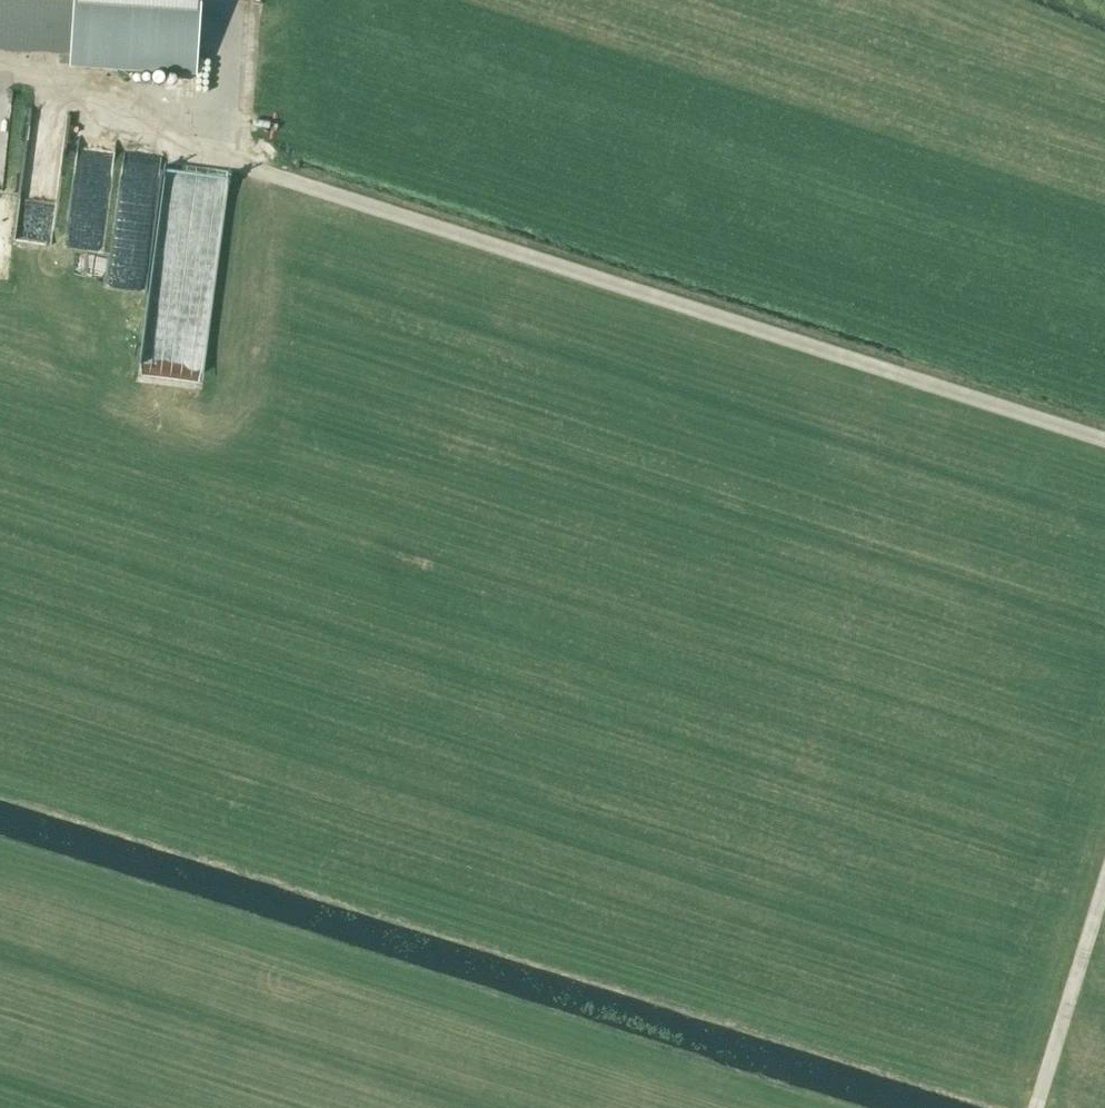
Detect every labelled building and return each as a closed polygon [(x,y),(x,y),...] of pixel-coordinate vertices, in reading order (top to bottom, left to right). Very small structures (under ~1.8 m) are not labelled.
[(73,55),(76,0),(0,0),(0,50),(73,55)] [(207,0),(78,0),(76,68),(132,69),(133,47),(146,47),(146,31),(163,32),(161,89),(172,89),(173,76),(204,77),(207,0)] [(29,107),(16,237),(51,241),(64,111),(29,107)] [(82,128),(66,243),(99,248),(116,133),(82,128)]
